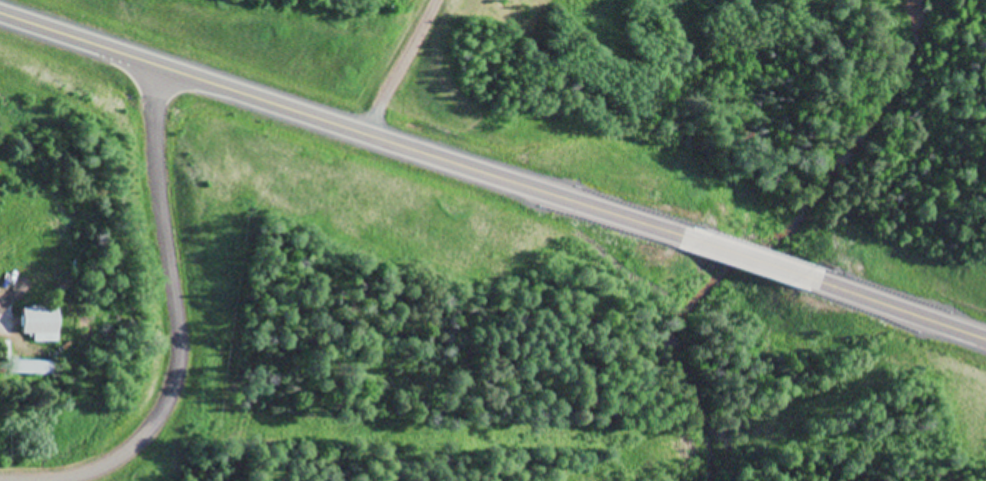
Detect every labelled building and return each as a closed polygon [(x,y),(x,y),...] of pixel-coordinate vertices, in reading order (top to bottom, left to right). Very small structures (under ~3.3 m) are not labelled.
[(28,342),(51,342),(51,309),(14,308),(13,335),(28,335),(28,342)]
